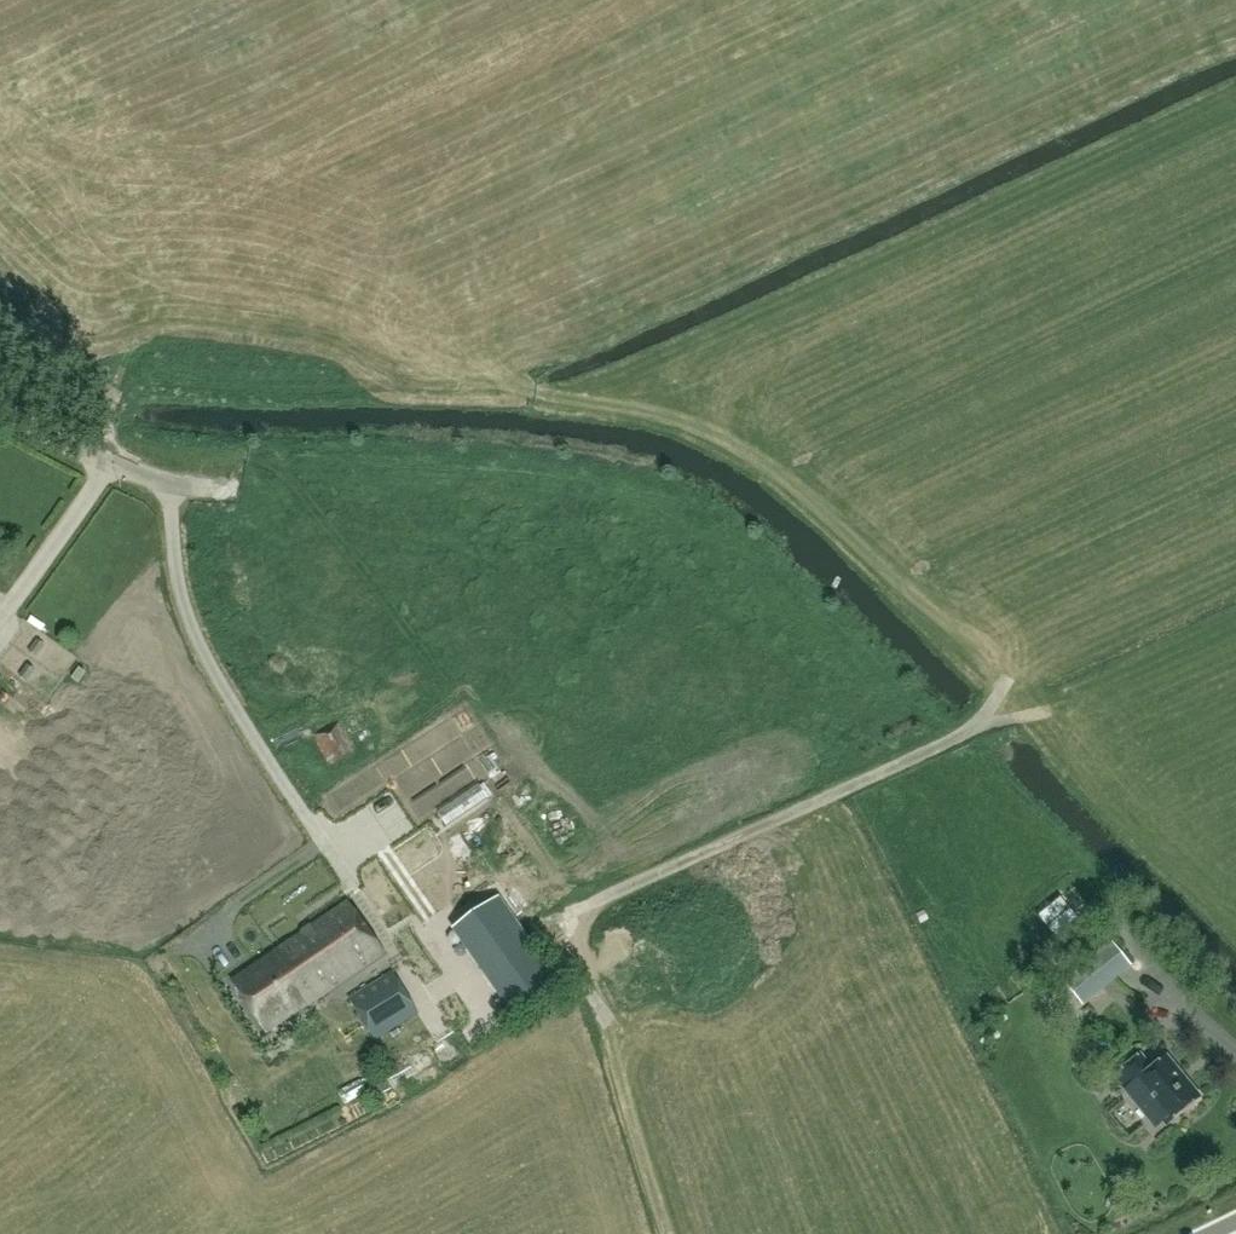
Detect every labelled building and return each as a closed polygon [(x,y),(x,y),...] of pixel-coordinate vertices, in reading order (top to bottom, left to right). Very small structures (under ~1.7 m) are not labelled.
[(71,678),(77,683),(84,673),(78,668),(71,678)] [(396,771),(397,820),(439,819),(438,770),(396,771)] [(511,1022),(556,991),(495,900),(449,932),(511,1022)] [(230,983),(265,1033),(381,952),(345,902),(230,983)] [(1081,1004),(1128,965),(1110,943),(1063,981),(1081,1004)] [(392,973),(349,1000),(373,1039),(416,1013),(392,973)] [(1183,1058),(1193,1051),(1182,1036),(1172,1043),(1183,1058)] [(1139,1056),(1116,1075),(1127,1089),(1124,1091),(1147,1119),(1155,1112),(1166,1125),(1198,1098),(1166,1058),(1151,1070),(1139,1056)]
